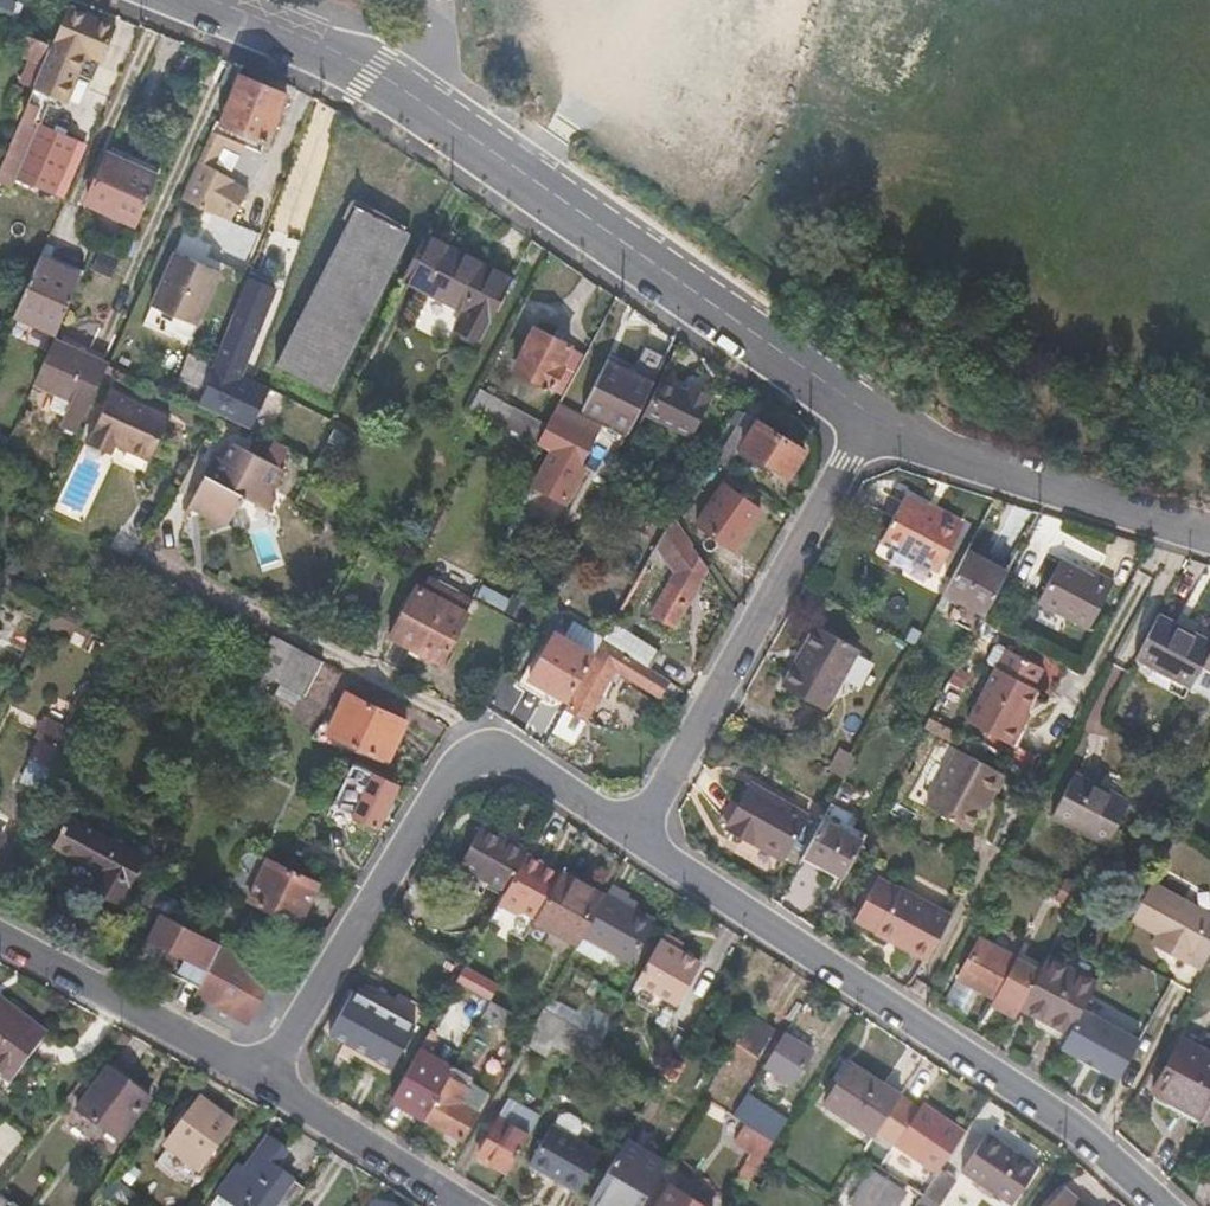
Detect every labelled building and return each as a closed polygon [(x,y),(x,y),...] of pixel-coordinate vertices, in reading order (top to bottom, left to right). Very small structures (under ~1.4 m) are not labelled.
[(97,61),(110,28),(62,9),(50,39),(43,58),(31,85),(18,119),(35,126),(46,99),(68,50),(97,61)] [(43,58),(50,39),(25,31),(18,50),(29,54),(43,58)] [(88,82),(97,61),(68,50),(46,99),(59,103),(71,75),(88,82)] [(31,85),(43,58),(29,54),(19,79),(31,85)] [(259,153),(283,96),(236,76),(220,118),(217,124),(215,123),(185,197),(185,201),(222,214),(236,219),(249,189),(235,182),(237,180),(214,169),(222,146),(238,153),(242,146),(259,153)] [(73,141),(35,126),(18,119),(0,164),(0,170),(52,192),(73,141)] [(137,226),(158,180),(111,159),(90,203),(137,226)] [(339,398),(409,238),(356,213),(286,374),(339,398)] [(465,315),(486,270),(425,240),(405,285),(465,315)] [(91,269),(109,276),(117,258),(98,251),(91,269)] [(199,329),(223,276),(178,254),(153,308),(199,329)] [(55,335),(78,280),(37,261),(13,316),(55,335)] [(482,340),(510,282),(486,270),(465,315),(458,328),(482,340)] [(252,372),(277,299),(254,292),(221,388),(236,392),(244,370),(252,372)] [(512,377),(553,392),(564,397),(586,354),(528,333),(512,377)] [(74,437),(107,368),(52,342),(31,389),(68,407),(57,429),(74,437)] [(628,432),(662,361),(642,352),(632,374),(606,362),(583,410),(628,432)] [(194,405),(211,372),(197,364),(181,399),(194,405)] [(692,437),(712,397),(690,387),(688,390),(662,378),(645,414),(692,437)] [(539,447),(550,425),(480,389),(469,411),(539,447)] [(111,456),(114,450),(117,445),(150,461),(169,421),(113,394),(91,438),(87,445),(111,456)] [(582,470),(599,438),(566,421),(571,412),(559,407),(550,425),(539,447),(551,453),(580,469),(582,470)] [(789,476),(805,452),(799,448),(804,438),(780,424),(775,430),(743,408),(713,459),(728,469),(738,453),(765,471),(771,464),(789,476)] [(270,496),(284,472),(235,446),(225,464),(215,459),(191,507),(204,513),(210,534),(226,527),(240,501),(253,508),(261,492),(270,496)] [(580,469),(551,453),(532,488),(567,506),(584,473),(579,470),(580,469)] [(734,550),(761,511),(723,485),(697,524),(734,550)] [(277,519),(284,504),(270,496),(261,492),(253,508),(277,519)] [(938,570),(961,529),(906,498),(881,540),(938,570)] [(679,614),(708,568),(671,519),(656,547),(674,558),(682,546),(691,558),(664,604),(679,614)] [(977,631),(1009,573),(969,550),(948,590),(960,597),(950,616),(977,631)] [(1089,630),(1114,584),(1097,574),(1093,580),(1060,562),(1037,604),(1089,630)] [(427,578),(419,594),(414,591),(390,639),(439,665),(464,617),(474,603),(427,578)] [(662,639),(625,603),(615,620),(618,623),(652,656),(662,639)] [(1209,658),(1209,633),(1164,609),(1141,651),(1197,681),(1209,658)] [(652,656),(618,623),(569,710),(583,719),(621,653),(646,677),(656,660),(652,656)] [(822,710),(858,649),(827,631),(816,624),(781,686),(822,710)] [(568,704),(593,658),(556,637),(530,681),(568,704)] [(1013,747),(1031,715),(1026,713),(1038,691),(1033,688),(1044,670),(1000,647),(996,648),(989,662),(990,666),(997,669),(968,723),(1013,747)] [(305,697),(323,664),(294,649),(276,682),(305,697)] [(1197,681),(1209,687),(1209,658),(1197,681)] [(671,674),(656,660),(646,677),(659,689),(671,674)] [(689,691),(671,674),(659,689),(676,706),(689,691)] [(387,765),(407,726),(347,694),(326,733),(387,765)] [(570,743),(583,719),(569,710),(555,734),(570,743)] [(959,732),(932,716),(926,726),(954,742),(959,732)] [(62,752),(72,733),(45,719),(35,739),(38,740),(62,752)] [(56,766),(62,752),(38,740),(31,755),(56,766)] [(844,780),(856,758),(840,748),(828,771),(844,780)] [(989,806),(1005,775),(960,750),(927,809),(968,831),(983,802),(989,806)] [(410,792),(357,761),(332,803),(385,834),(410,792)] [(1106,852),(1131,805),(1134,801),(1077,770),(1049,821),(1106,852)] [(779,860),(806,815),(750,782),(724,828),(779,860)] [(844,877),(863,841),(824,818),(804,855),(844,877)] [(458,869),(471,876),(506,895),(529,853),(481,827),(458,869)] [(136,871),(60,833),(47,861),(95,887),(86,902),(113,917),(136,871)] [(565,875),(529,853),(506,895),(501,906),(520,916),(522,911),(539,921),(542,916),(565,875)] [(299,925),(318,885),(267,862),(248,903),(299,925)] [(584,937),(605,900),(565,875),(542,916),(539,921),(538,924),(578,947),(584,937)] [(927,961),(951,916),(898,887),(896,891),(876,879),(855,918),(877,930),(875,932),(927,961)] [(1128,923),(1157,939),(1152,946),(1176,959),(1204,909),(1152,880),(1128,923)] [(656,925),(649,922),(638,914),(644,905),(613,886),(605,900),(584,937),(632,965),(656,925)] [(1076,909),(1083,896),(1065,886),(1059,900),(1076,909)] [(186,909),(148,889),(141,904),(160,914),(179,924),(186,909)] [(149,938),(160,914),(141,904),(129,928),(149,938)] [(1187,959),(1207,971),(1209,966),(1209,913),(1204,909),(1176,959),(1184,963),(1187,959)] [(202,984),(221,947),(179,924),(160,914),(149,938),(166,948),(159,961),(202,984)] [(637,980),(659,994),(667,998),(663,1003),(674,1009),(700,966),(681,954),(661,942),(637,980)] [(1022,1009),(1040,976),(979,942),(958,978),(996,999),(993,1005),(1017,1018),(1022,1009)] [(274,975),(221,947),(202,984),(195,996),(247,1024),(274,975)] [(1081,1011),(1095,984),(1050,959),(1040,976),(1022,1009),(1069,1035),(1081,1011)] [(493,1005),(493,1004),(502,989),(466,969),(457,985),(493,1005)] [(371,1057),(395,1014),(355,992),(331,1034),(371,1057)] [(551,995),(543,1010),(585,1033),(599,1042),(614,1018),(583,1001),(578,1010),(551,995)] [(46,1039),(0,1004),(0,1078),(11,1087),(46,1039)] [(509,1036),(519,1019),(493,1004),(493,1005),(483,1021),(509,1036)] [(571,1058),(585,1033),(543,1010),(524,1044),(546,1056),(552,1047),(571,1058)] [(1061,1049),(1109,1074),(1118,1080),(1139,1041),(1081,1011),(1069,1035),(1061,1049)] [(393,1069),(417,1027),(395,1014),(371,1057),(393,1069)] [(778,1030),(754,1015),(739,1040),(764,1054),(778,1030)] [(792,1083),(812,1052),(786,1036),(766,1067),(792,1083)] [(1209,1111),(1209,1043),(1206,1050),(1187,1040),(1156,1091),(1205,1120),(1209,1111)] [(451,1079),(455,1071),(421,1050),(393,1102),(427,1122),(451,1079)] [(902,1095),(852,1064),(827,1104),(876,1136),(878,1132),(900,1098),(902,1095)] [(118,1144),(149,1103),(107,1072),(76,1114),(118,1144)] [(463,1141),(491,1093),(470,1081),(465,1087),(451,1079),(427,1122),(463,1141)] [(774,1144),(789,1120),(749,1094),(734,1119),(746,1126),(774,1144)] [(942,1172),(967,1133),(925,1104),(920,1111),(900,1098),(878,1132),(940,1175),(942,1172)] [(196,1173),(231,1126),(198,1101),(163,1149),(196,1173)] [(506,1173),(537,1117),(511,1101),(478,1157),(506,1173)] [(601,1153),(577,1139),(583,1129),(581,1121),(569,1114),(562,1115),(556,1126),(552,1124),(527,1167),(577,1196),(601,1153)] [(751,1181),(774,1144),(746,1126),(736,1143),(753,1153),(739,1175),(751,1181)] [(1038,1171),(987,1134),(959,1172),(1003,1205),(1013,1205),(1038,1171)] [(665,1164),(624,1140),(589,1200),(599,1205),(641,1205),(665,1164)] [(282,1194),(291,1182),(272,1169),(281,1155),(265,1144),(242,1174),(236,1170),(215,1197),(228,1205),(293,1205),(295,1203),(282,1194)] [(908,1194),(874,1170),(852,1202),(857,1205),(901,1205),(908,1194)] [(939,1205),(956,1182),(942,1172),(940,1175),(931,1189),(925,1196),(939,1205)] [(931,1189),(916,1179),(911,1186),(925,1196),(931,1189)] [(670,1186),(658,1205),(703,1205),(670,1186)] [(1083,1205),(1070,1195),(1062,1197),(1054,1205),(1083,1205)]
